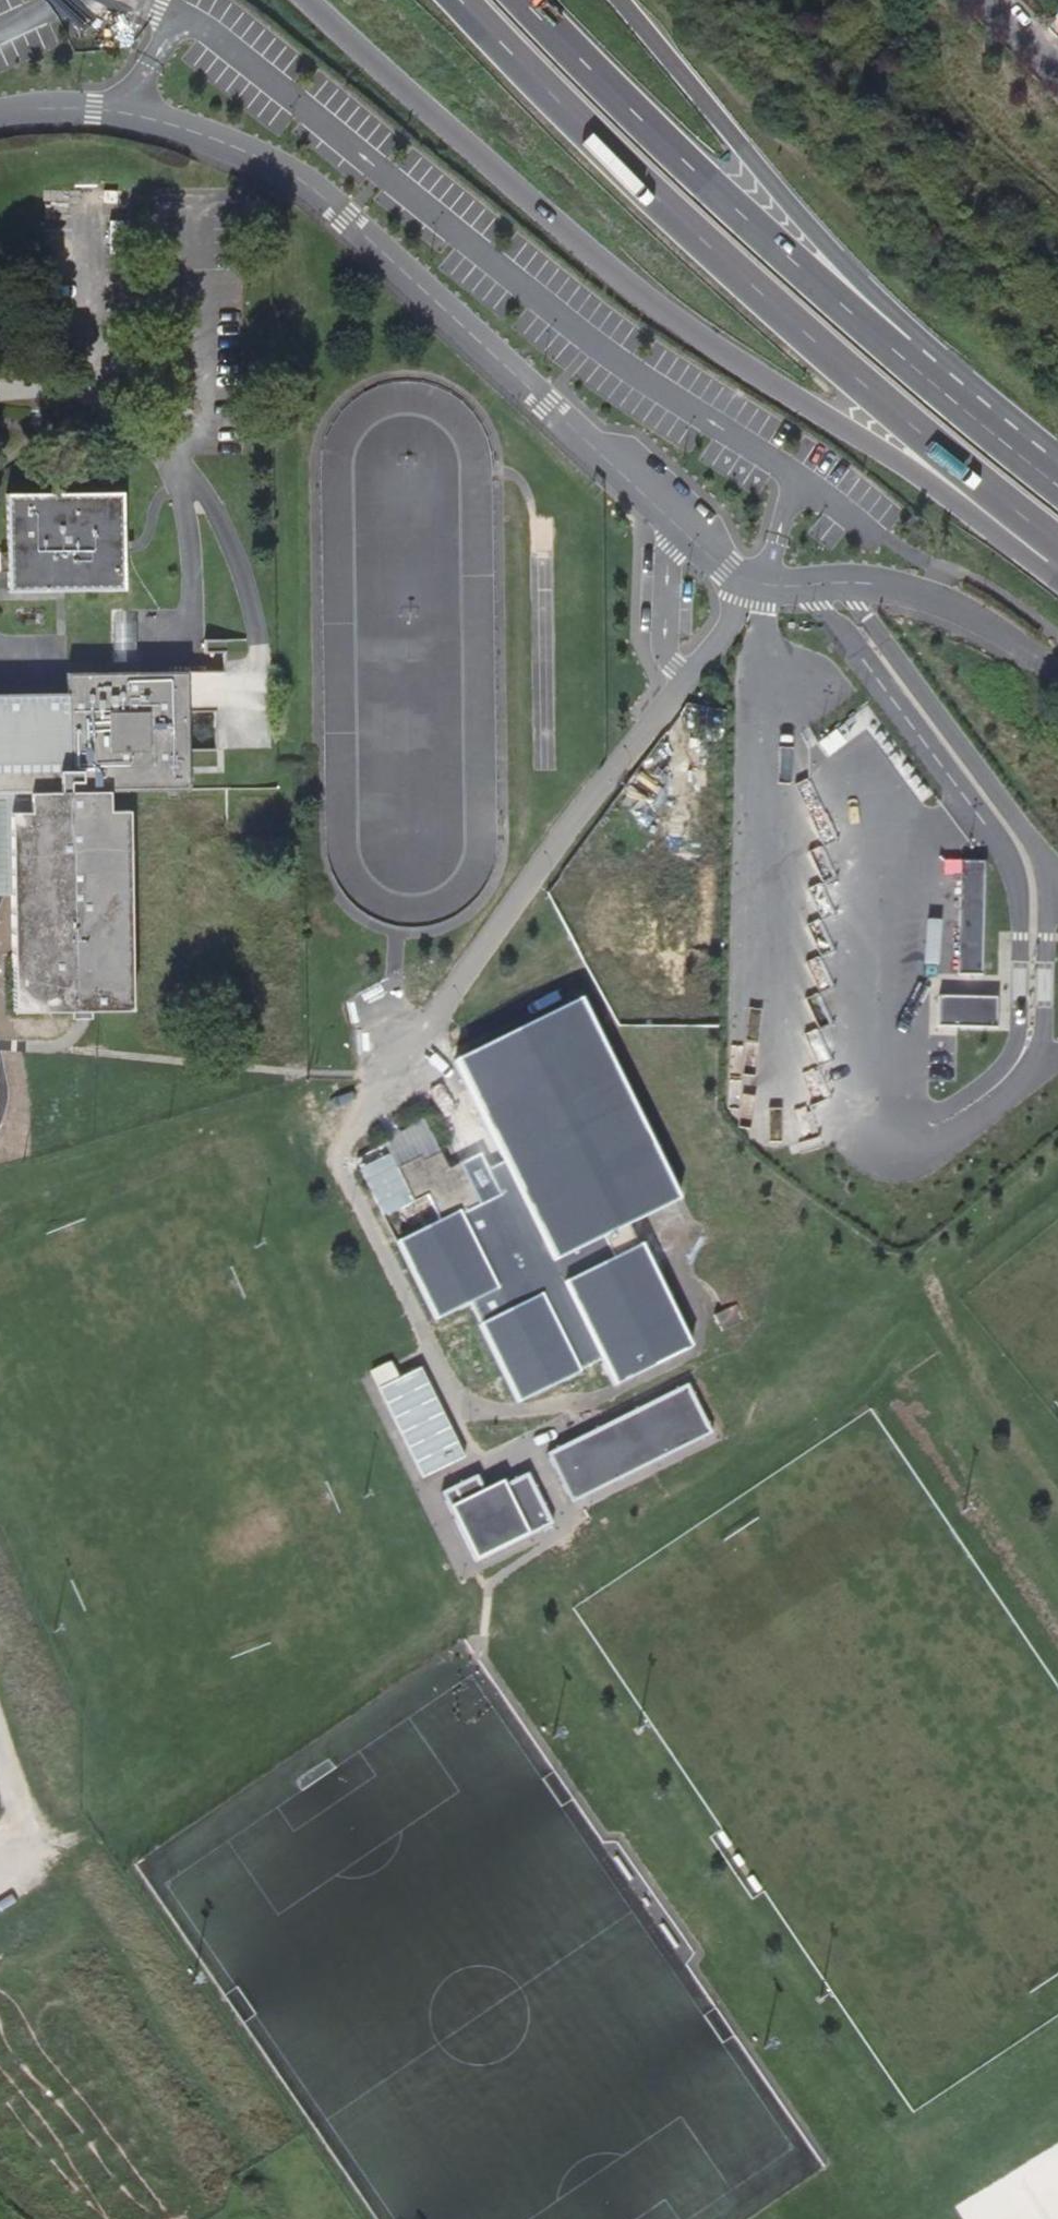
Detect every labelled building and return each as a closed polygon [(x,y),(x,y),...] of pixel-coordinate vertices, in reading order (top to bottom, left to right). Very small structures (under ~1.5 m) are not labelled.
[(132,593),(131,494),(12,495),(13,594),(132,593)] [(194,688),(213,687),(213,674),(73,676),(73,695),(0,696),(0,795),(35,794),(35,815),(14,815),(17,1015),(137,1013),(134,812),(113,813),(113,793),(195,792),(194,688)] [(714,851),(714,781),(669,782),(669,851),(714,851)] [(987,977),(989,863),(966,863),(964,977),(987,977)] [(1002,1028),(1003,998),(944,997),(943,1026),(1002,1028)] [(694,1351),(634,1227),(685,1202),(588,1003),(462,1064),(510,1164),(493,1172),(497,1180),(478,1189),(467,1166),(454,1173),(446,1157),(428,1165),(425,1159),(403,1170),(419,1204),(434,1196),(448,1224),(399,1247),(436,1323),(470,1306),(519,1406),(606,1364),(617,1388),(694,1351)] [(749,1325),(741,1309),(718,1320),(726,1336),(749,1325)] [(465,1463),(422,1374),(382,1394),(425,1483),(465,1463)] [(478,1523),(605,1460),(586,1422),(459,1484),(463,1493),(477,1522),(478,1523)] [(477,1522),(463,1493),(455,1497),(451,1489),(434,1497),(456,1542),(479,1530),(475,1523),(477,1522)]
